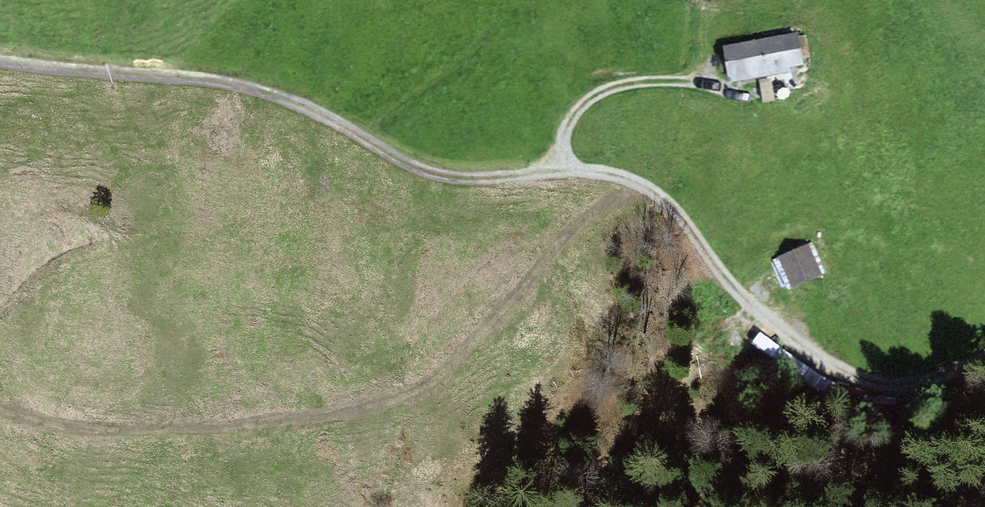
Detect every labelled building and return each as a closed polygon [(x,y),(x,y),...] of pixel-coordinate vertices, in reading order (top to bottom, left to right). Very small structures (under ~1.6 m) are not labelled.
[(804,32),(726,46),(732,77),(809,63),(804,32)] [(813,244),(779,261),(792,287),(826,270),(813,244)]
